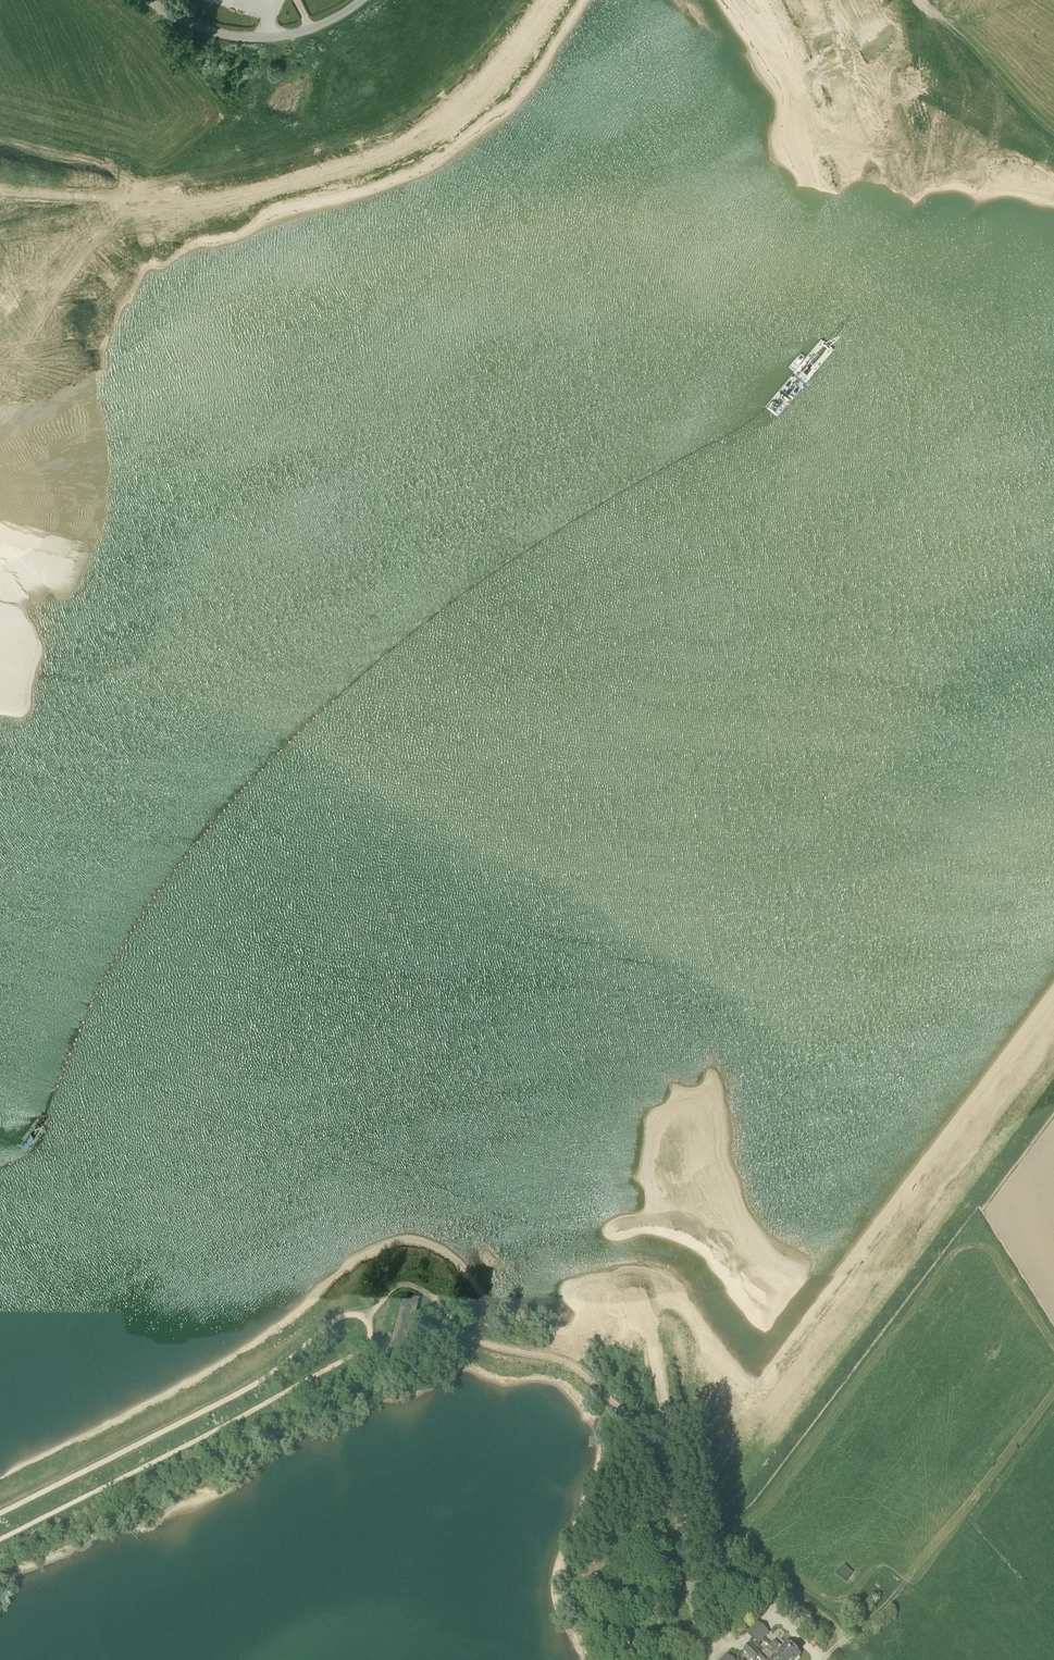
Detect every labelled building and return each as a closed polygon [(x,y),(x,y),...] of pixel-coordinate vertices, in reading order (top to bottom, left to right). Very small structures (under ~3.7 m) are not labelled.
[(673,1049),(661,1054),(665,1063),(677,1058),(673,1049)] [(403,1358),(418,1299),(404,1295),(389,1354),(403,1358)] [(842,1581),(853,1580),(852,1568),(841,1569),(842,1581)] [(752,1628),(764,1639),(769,1633),(758,1622),(752,1628)] [(764,1639),(752,1628),(747,1633),(759,1645),(764,1639)] [(778,1653),(785,1659),(797,1659),(801,1655),(788,1642),(778,1653)] [(760,1654),(749,1644),(744,1650),(754,1659),(760,1654)]
